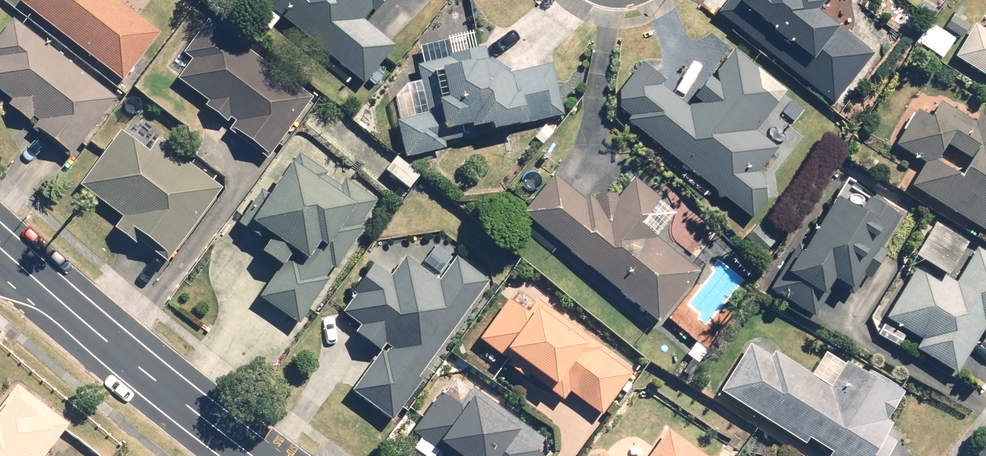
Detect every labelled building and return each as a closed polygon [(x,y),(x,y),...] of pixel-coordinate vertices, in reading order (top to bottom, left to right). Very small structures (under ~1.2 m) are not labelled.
[(16,5),(118,85),(158,34),(114,0),(20,0),(16,5)] [(359,86),(391,48),(363,25),(384,0),(254,0),(359,86)] [(713,15),(830,107),(871,55),(819,14),(830,0),(725,0),(713,15)] [(938,33),(927,26),(915,46),(940,61),(943,55),(985,81),(985,35),(969,24),(973,17),(955,6),(938,33)] [(26,132),(67,162),(113,101),(8,23),(0,33),(0,96),(7,102),(3,108),(29,127),(26,132)] [(308,97),(202,24),(179,57),(186,62),(173,81),(205,103),(200,111),(218,123),(221,119),(232,126),(227,134),(265,160),(308,97)] [(402,86),(388,98),(400,160),(443,151),(442,144),(559,122),(548,62),(493,73),(488,48),(456,54),(454,40),(415,47),(419,65),(411,66),(414,84),(402,86)] [(784,95),(729,52),(684,108),(635,68),(603,107),(747,223),(775,188),(756,173),(774,151),(753,134),(784,95)] [(906,188),(985,236),(985,113),(979,109),(971,123),(935,102),(924,120),(913,113),(892,146),(921,163),(906,188)] [(115,133),(75,186),(119,219),(116,223),(165,260),(219,189),(153,139),(143,154),(115,133)] [(336,185),(293,155),(243,227),(264,241),(252,258),(275,273),(255,302),(292,328),(377,206),(340,180),(336,185)] [(552,177),(517,214),(650,328),(695,275),(651,238),(671,215),(631,180),(615,199),(576,199),(552,177)] [(852,186),(840,178),(766,294),(812,322),(831,291),(842,298),(891,220),(847,193),(852,186)] [(944,278),(966,244),(933,223),(911,258),(944,278)] [(973,250),(951,287),(938,279),(935,285),(912,271),(882,321),(917,343),(911,352),(952,376),(979,331),(985,335),(985,258),(973,250)] [(414,380),(485,282),(453,256),(431,283),(397,256),(382,275),(367,264),(345,292),(354,299),(352,327),(346,334),(375,355),(347,393),(388,423),(418,382),(414,380)] [(629,374),(534,301),(522,316),(503,302),(473,341),(505,366),(500,371),(519,386),(524,380),(543,396),(553,384),(596,417),(629,374)] [(716,395),(815,455),(885,455),(894,442),(884,436),(889,427),(883,423),(900,396),(865,374),(862,379),(845,369),(851,359),(830,345),(810,378),(771,354),(767,360),(746,347),(716,395)] [(73,420),(22,382),(5,405),(0,401),(0,455),(46,455),(73,420)] [(468,389),(455,409),(434,394),(406,435),(435,455),(533,455),(532,455),(542,441),(468,389)] [(685,440),(666,427),(646,455),(699,455),(682,444),(685,440)]
